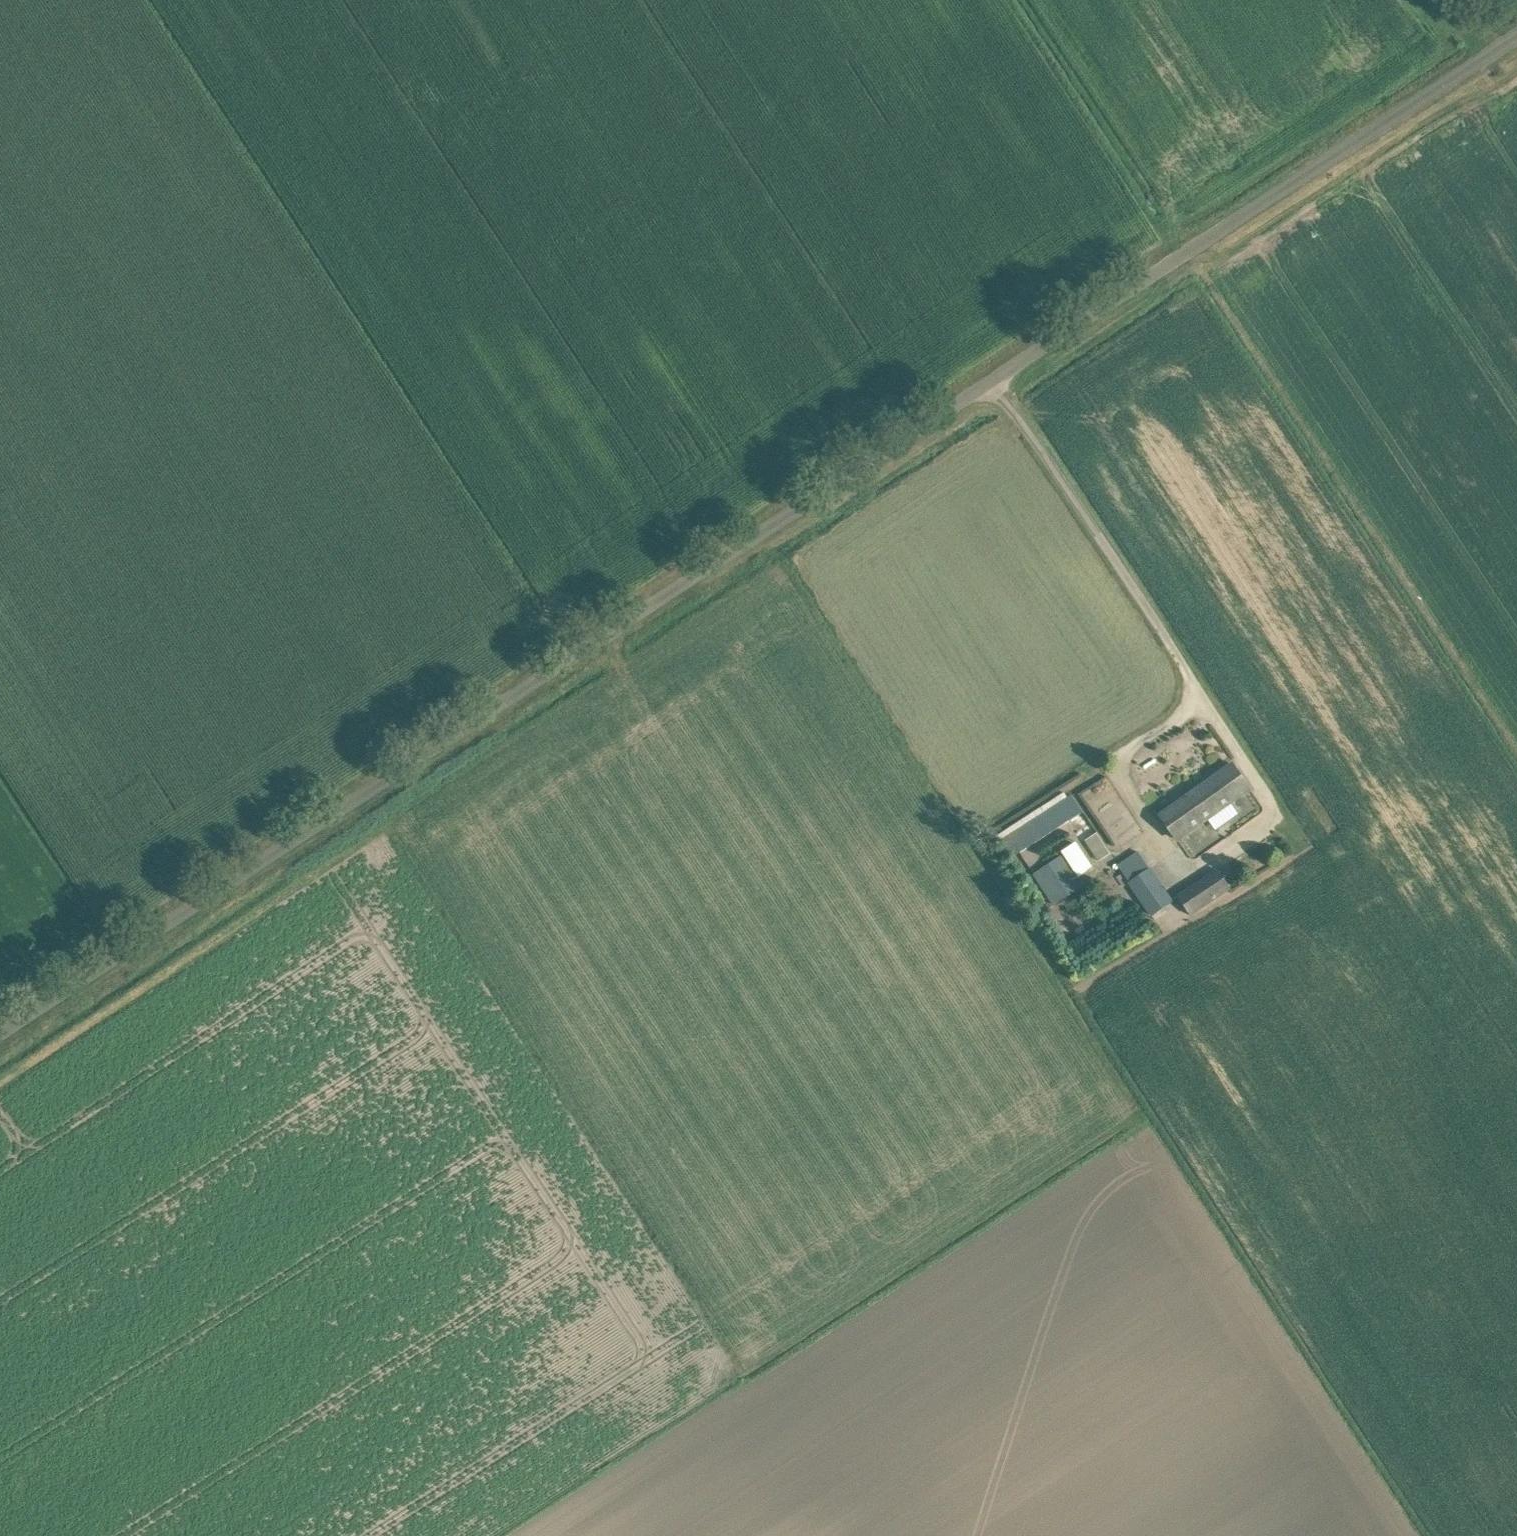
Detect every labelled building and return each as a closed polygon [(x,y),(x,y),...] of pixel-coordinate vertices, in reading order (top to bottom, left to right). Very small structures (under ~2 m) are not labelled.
[(1160,815),(1179,842),(1252,791),(1233,764),(1160,815)] [(996,843),(1007,860),(1083,812),(1072,795),(1033,820),(1030,814),(1008,828),(1012,833),(996,843)] [(1096,832),(1085,840),(1099,861),(1110,853),(1096,832)] [(1119,883),(1127,878),(1129,882),(1128,883),(1152,919),(1175,904),(1151,868),(1149,869),(1138,851),(1118,864),(1120,868),(1112,873),(1119,883)] [(1034,874),(1055,906),(1082,888),(1061,856),(1034,874)] [(1177,895),(1191,915),(1231,888),(1218,868),(1177,895)]
